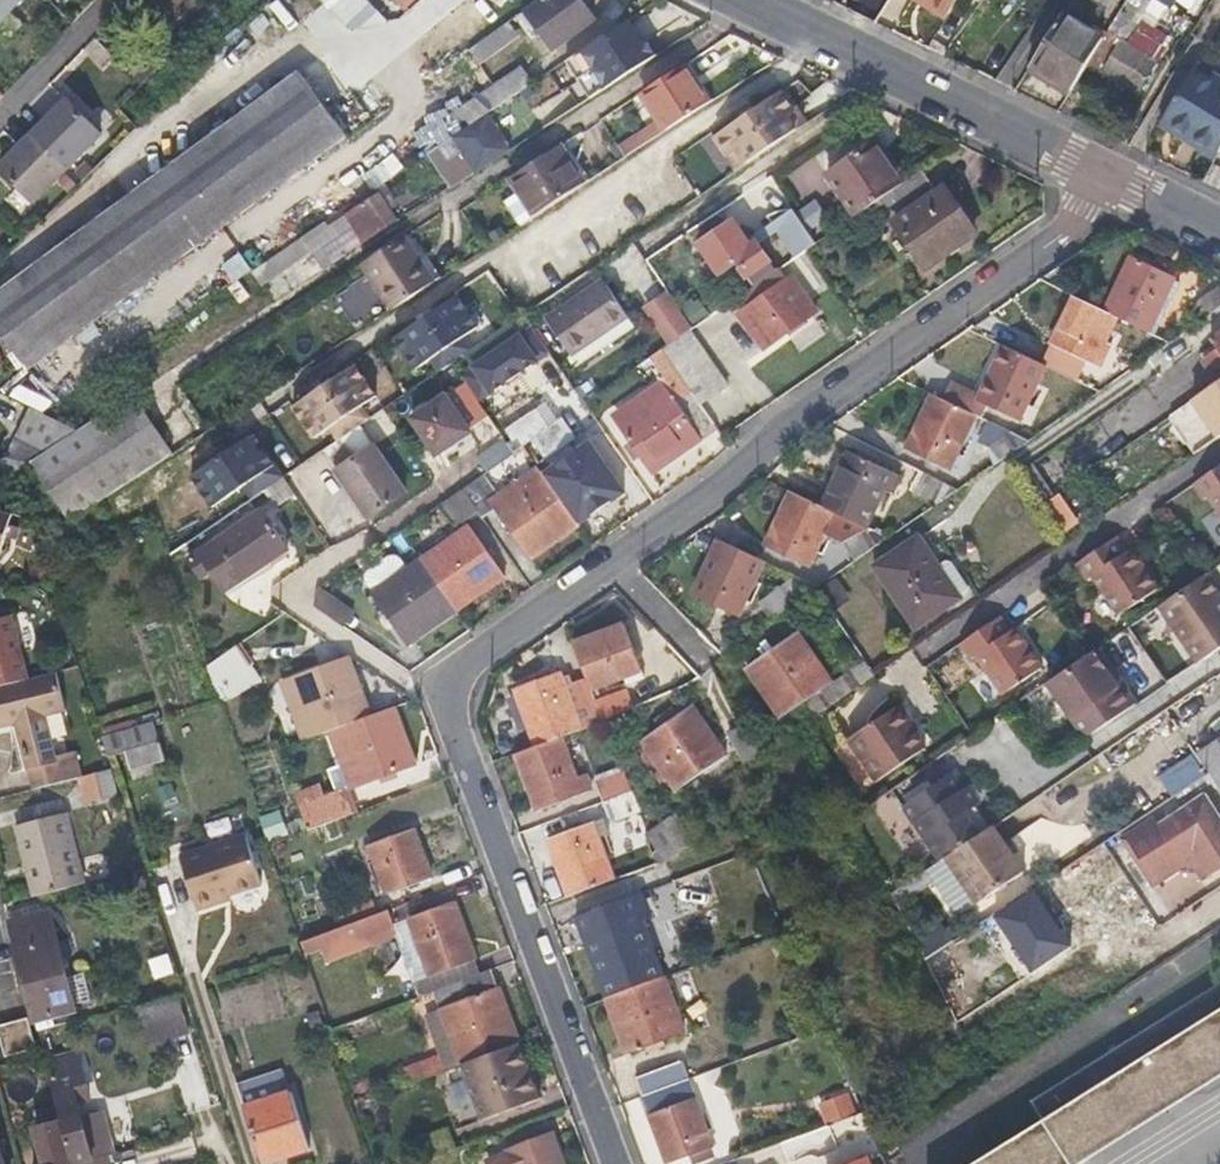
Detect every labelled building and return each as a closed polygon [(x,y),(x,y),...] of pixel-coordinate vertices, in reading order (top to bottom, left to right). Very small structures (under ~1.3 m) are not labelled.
[(24,0),(0,0),(0,26),(24,0)] [(350,33),(376,10),(367,0),(321,0),(350,33)] [(580,0),(539,0),(527,8),(555,48),(595,21),(580,0)] [(931,3),(928,8),(945,19),(957,0),(926,0),(931,3)] [(1030,66),(1070,90),(1103,38),(1084,28),(1099,3),(1093,0),(1071,0),(1030,66)] [(1153,0),(1127,0),(1108,30),(1123,39),(1103,71),(1138,91),(1158,59),(1128,41),(1153,0)] [(480,64),(522,37),(511,21),(469,47),(480,64)] [(620,26),(558,67),(582,104),(648,61),(631,36),(627,38),(620,26)] [(639,85),(667,130),(708,104),(678,59),(639,85)] [(504,103),(533,84),(522,68),(494,87),(504,103)] [(1218,153),(1219,149),(1219,86),(1196,70),(1166,119),(1218,153)] [(30,369),(80,333),(113,308),(137,292),(196,249),(348,138),(301,76),(245,117),(166,176),(132,200),(0,298),(0,327),(30,369)] [(748,114),(770,147),(802,126),(793,112),(796,110),(782,91),(748,114)] [(48,122),(35,134),(69,168),(100,136),(67,102),(48,122)] [(738,169),(770,147),(748,114),(713,138),(727,158),(729,156),(738,169)] [(484,116),(454,137),(477,172),(507,152),(484,116)] [(1199,150),(1214,160),(1218,153),(1166,119),(1162,125),(1199,150)] [(69,168),(35,134),(23,146),(2,167),(35,201),(69,168)] [(538,215),(576,190),(586,183),(557,141),(508,173),(538,215)] [(868,208),(898,187),(869,145),(825,174),(854,217),(868,208)] [(930,185),(921,171),(898,187),(868,208),(877,221),(930,185)] [(340,213),(255,270),(262,281),(278,271),(276,267),(282,264),(285,269),(335,237),(346,253),(399,219),(392,208),(399,203),(386,183),(340,213)] [(945,187),(895,221),(927,266),(975,231),(945,187)] [(815,199),(798,210),(810,230),(828,219),(815,199)] [(815,244),(797,217),(784,226),(802,253),(807,250),(815,244)] [(736,220),(700,244),(720,275),(741,261),(750,274),(756,271),(759,276),(771,269),(768,263),(771,260),(759,242),(754,245),(736,220)] [(365,263),(395,308),(438,280),(409,234),(365,263)] [(1107,311),(1116,316),(1147,330),(1174,276),(1134,257),(1107,311)] [(792,278),(741,314),(765,347),(815,312),(792,278)] [(336,297),(358,329),(380,314),(358,282),(336,297)] [(580,299),(547,322),(572,357),(628,318),(604,283),(580,299)] [(1219,307),(1219,284),(1190,306),(1200,321),(1219,307)] [(695,289),(673,303),(689,325),(710,311),(695,289)] [(644,308),(670,345),(687,332),(692,329),(689,325),(673,303),(666,293),(644,308)] [(479,326),(458,295),(396,337),(417,368),(433,358),(442,370),(472,350),(463,337),(479,326)] [(1107,311),(1075,296),(1052,343),(1092,363),(1116,316),(1107,311)] [(547,354),(524,324),(469,366),(492,397),(547,354)] [(1212,336),(1216,342),(1201,352),(1212,369),(1219,364),(1219,331),(1212,336)] [(670,345),(662,350),(694,394),(701,403),(726,386),(700,349),(687,332),(670,345)] [(1046,365),(1005,345),(981,394),(949,379),(940,396),(973,412),(979,399),(1020,419),(1046,365)] [(667,389),(677,405),(694,394),(662,350),(647,360),(667,389)] [(377,395),(356,364),(295,407),(316,437),(332,426),(341,440),(370,419),(361,406),(377,395)] [(1192,400),(1217,436),(1219,434),(1219,380),(1192,400)] [(701,403),(694,394),(677,405),(667,389),(619,422),(651,471),(700,438),(698,435),(714,423),(701,403)] [(48,450),(30,462),(68,521),(174,452),(136,393),(79,430),(48,450)] [(940,396),(933,393),(907,448),(950,469),(977,414),(973,412),(940,396)] [(506,411),(514,422),(536,406),(529,395),(506,411)] [(446,398),(417,418),(439,451),(468,431),(446,398)] [(601,426),(586,403),(571,413),(587,436),(601,426)] [(17,435),(48,450),(79,430),(42,412),(31,406),(17,435)] [(540,411),(509,423),(514,438),(545,426),(540,411)] [(987,446),(998,461),(1008,454),(1029,440),(1010,430),(987,446)] [(260,452),(250,437),(193,475),(214,506),(246,484),(255,497),(264,490),(284,477),(265,449),(260,452)] [(477,457),(487,471),(514,452),(504,438),(477,457)] [(592,442),(545,475),(579,523),(626,490),(592,442)] [(375,447),(339,470),(371,516),(406,493),(375,447)] [(824,506),(836,512),(866,527),(892,473),(850,452),(824,506)] [(1019,471),(1041,505),(1054,496),(1032,462),(1019,471)] [(494,491),(483,474),(462,488),(478,512),(482,518),(496,508),(528,487),(545,475),(536,463),(494,491)] [(1219,481),(1219,465),(1193,483),(1201,494),(1216,484),(1219,481)] [(958,489),(923,471),(913,492),(937,504),(958,489)] [(579,523),(545,475),(528,487),(496,508),(531,558),(579,523)] [(284,477),(264,490),(276,506),(294,493),(284,477)] [(1205,493),(1211,503),(1215,500),(1219,508),(1219,482),(1205,493)] [(478,512),(462,488),(440,504),(454,524),(462,518),(464,520),(478,512)] [(824,506),(793,491),(784,510),(767,546),(809,566),(825,534),(847,545),(870,529),(866,527),(836,512),(824,506)] [(223,590),(251,571),(285,547),(260,511),(218,541),(190,562),(203,580),(211,574),(223,590)] [(470,527),(423,560),(457,609),(505,576),(470,527)] [(847,545),(855,560),(888,538),(870,529),(847,545)] [(1082,575),(1123,547),(1115,536),(1078,561),(1075,563),(1082,575)] [(918,538),(874,567),(915,625),(958,596),(937,565),(918,538)] [(762,559),(721,540),(695,594),(735,613),(762,559)] [(1149,576),(1153,573),(1137,549),(1133,552),(1128,545),(1087,574),(1091,582),(1098,579),(1123,616),(1159,592),(1149,576)] [(947,557),(937,565),(958,596),(969,589),(969,585),(951,559),(947,557)] [(457,609),(423,560),(374,594),(409,643),(457,609)] [(851,564),(822,588),(838,607),(867,583),(851,564)] [(1164,589),(1153,573),(1149,576),(1159,592),(1164,589)] [(1206,574),(1166,601),(1158,607),(1197,664),(1219,648),(1219,596),(1206,574)] [(785,609),(816,588),(818,586),(794,575),(772,591),(785,609)] [(327,591),(319,603),(342,618),(351,606),(327,591)] [(967,653),(1006,627),(998,616),(959,641),(967,653)] [(26,680),(10,617),(0,620),(0,687),(26,680)] [(624,625),(575,644),(589,680),(619,669),(623,676),(641,670),(624,625)] [(1011,625),(973,651),(976,656),(979,654),(1005,694),(1045,667),(1019,628),(1015,631),(1011,625)] [(809,719),(841,697),(797,632),(747,667),(792,731),(809,719)] [(244,646),(206,663),(213,682),(251,667),(244,646)] [(1092,651),(1045,684),(1084,739),(1136,704),(1123,685),(1118,688),(1108,673),(1092,651)] [(349,658),(292,678),(310,725),(323,732),(339,726),(371,714),(349,658)] [(1118,688),(1123,685),(1113,670),(1108,673),(1118,688)] [(537,745),(561,736),(581,729),(567,688),(560,672),(515,689),(537,745)] [(12,723),(24,769),(53,761),(41,716),(62,710),(52,673),(26,680),(0,687),(0,727),(12,723)] [(581,729),(604,720),(599,705),(589,680),(567,688),(581,729)] [(604,720),(605,720),(631,709),(624,694),(599,705),(604,720)] [(926,746),(914,729),(909,722),(915,718),(905,703),(849,738),(877,777),(926,746)] [(393,705),(371,714),(339,726),(345,744),(361,752),(396,770),(415,763),(393,705)] [(690,706),(642,740),(676,790),(725,755),(690,706)] [(909,722),(914,729),(920,724),(915,718),(909,722)] [(152,722),(101,739),(107,760),(121,755),(127,771),(163,758),(152,722)] [(309,739),(324,733),(304,723),(309,739)] [(729,733),(745,764),(760,754),(744,724),(729,733)] [(1196,750),(1219,785),(1219,734),(1196,750)] [(537,745),(517,752),(538,809),(591,789),(587,777),(577,780),(561,736),(537,745)] [(357,785),(397,771),(396,770),(341,742),(357,785)] [(1170,796),(1203,778),(1190,755),(1158,773),(1170,796)] [(110,769),(76,778),(83,802),(118,792),(110,769)] [(598,779),(606,800),(633,790),(625,769),(598,779)] [(900,808),(939,863),(945,859),(989,829),(975,808),(980,804),(967,787),(963,790),(951,775),(900,808)] [(308,831),(352,813),(343,790),(300,805),(308,831)] [(633,790),(606,800),(613,820),(640,810),(633,790)] [(1204,795),(1130,842),(1152,876),(1195,850),(1210,875),(1219,868),(1219,818),(1204,795)] [(1014,841),(1043,809),(1029,796),(1001,828),(1014,841)] [(231,801),(197,813),(214,866),(220,864),(218,859),(249,848),(231,801)] [(268,841),(290,833),(281,809),(259,817),(268,841)] [(14,825),(33,896),(83,883),(65,811),(14,825)] [(214,866),(197,813),(166,824),(184,876),(214,866)] [(644,834),(662,863),(688,846),(670,817),(644,834)] [(551,837),(569,887),(587,874),(608,860),(594,821),(551,837)] [(945,859),(975,903),(1021,873),(1011,856),(1017,852),(1009,839),(1003,844),(992,827),(989,829),(945,859)] [(412,829),(368,846),(386,896),(430,878),(412,829)] [(939,863),(925,872),(955,917),(975,903),(945,859),(939,863)] [(567,895),(569,900),(614,883),(607,867),(567,895)] [(1194,872),(1160,885),(1165,900),(1200,886),(1194,872)] [(614,883),(569,900),(606,1001),(663,981),(632,899),(621,903),(614,883)] [(1031,911),(1022,897),(1005,908),(1014,922),(1031,911)] [(371,901),(337,915),(341,928),(377,914),(371,901)] [(428,975),(473,958),(452,903),(407,920),(428,975)] [(391,926),(385,910),(377,914),(341,928),(318,937),(321,947),(327,959),(365,944),(363,937),(391,926)] [(50,913),(10,925),(34,1015),(36,1023),(76,1012),(50,913)] [(434,990),(428,975),(407,920),(391,926),(416,996),(434,990)] [(318,937),(301,944),(304,954),(321,947),(318,937)] [(478,972),(473,958),(428,975),(434,990),(478,972)] [(489,968),(478,972),(434,990),(440,1008),(497,987),(489,968)] [(663,981),(606,1001),(626,1055),(683,1033),(663,981)] [(1028,1101),(1041,1122),(974,1163),(1080,1163),(1219,1076),(1219,981),(1028,1101)] [(497,987),(440,1008),(462,1064),(518,1043),(497,987)] [(176,998),(136,1008),(145,1041),(186,1030),(176,998)] [(462,1064),(440,1008),(425,1013),(439,1059),(442,1058),(448,1069),(462,1064)] [(0,1028),(0,1043),(4,1059),(36,1050),(27,1021),(0,1028)] [(518,1043),(462,1064),(482,1118),(538,1097),(518,1043)] [(45,1060),(46,1062),(55,1097),(74,1163),(111,1163),(114,1163),(101,1114),(80,1120),(76,1102),(88,1099),(76,1052),(45,1060)] [(442,1058),(439,1059),(394,1077),(398,1089),(448,1069),(442,1058)] [(642,1097),(687,1080),(680,1062),(635,1080),(642,1097)] [(687,1080),(642,1097),(667,1163),(668,1163),(711,1148),(687,1080)] [(826,1125),(860,1112),(852,1089),(817,1102),(826,1125)] [(55,1097),(26,1105),(41,1163),(74,1163),(55,1097)] [(261,1163),(270,1163),(301,1153),(282,1097),(243,1110),(261,1163)] [(552,1134),(511,1148),(505,1154),(499,1155),(503,1163),(563,1163),(552,1134)] [(754,1154),(727,1163),(758,1163),(754,1154)] [(875,1156),(847,1163),(877,1163),(875,1156)]
